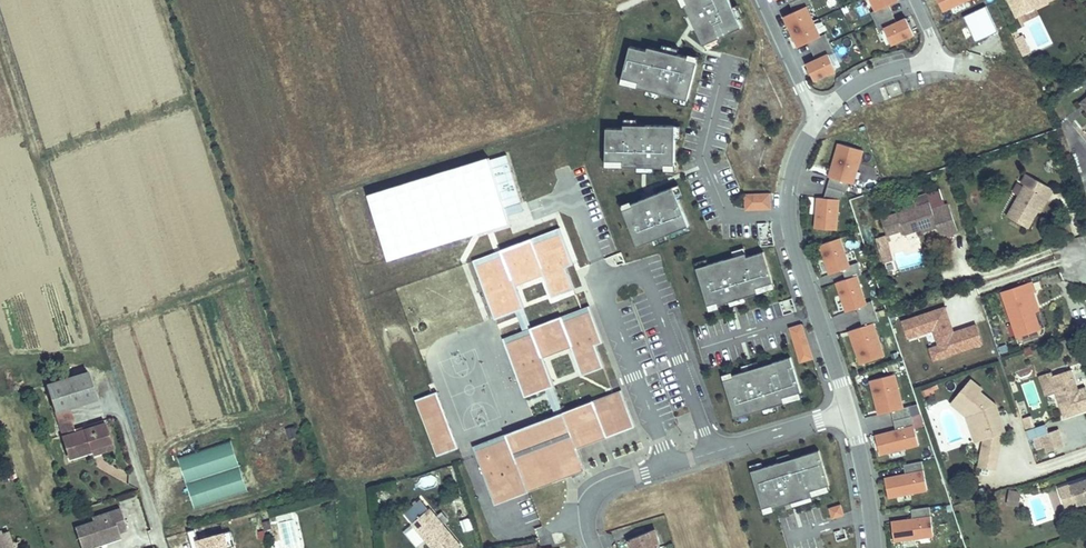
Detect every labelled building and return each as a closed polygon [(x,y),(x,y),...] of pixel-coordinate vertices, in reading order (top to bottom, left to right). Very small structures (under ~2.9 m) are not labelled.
[(688,4),(686,5),(704,45),(705,45),(719,38),(742,28),(738,19),(733,7),(729,0),(686,0),(688,4)] [(810,0),(797,0),(786,5),(790,14),(785,16),(792,31),(814,21),(807,7),(812,4),(810,0)] [(876,10),(871,12),(876,22),(895,13),(890,5),(898,1),(898,0),(872,0),(876,10)] [(943,11),(967,0),(938,0),(943,11)] [(1014,12),(1028,5),(1027,2),(1032,0),(1008,0),(1014,12)] [(1017,19),(1049,3),(1047,0),(1032,0),(1027,2),(1028,5),(1014,12),(1017,19)] [(743,17),(737,5),(733,7),(738,19),(743,17)] [(899,22),(895,13),(876,22),(880,31),(885,29),(892,44),(914,34),(906,18),(899,22)] [(820,36),(814,21),(792,31),(799,47),(807,43),(811,52),(830,43),(825,34),(820,36)] [(842,39),(847,52),(858,48),(852,34),(842,39)] [(1023,36),(1015,40),(1024,59),(1033,54),(1023,36)] [(707,50),(721,43),(719,38),(705,45),(707,50)] [(830,43),(811,52),(815,60),(807,64),(814,80),(836,70),(829,55),(834,52),(830,43)] [(663,45),(662,50),(678,54),(679,49),(663,45)] [(647,51),(630,46),(622,78),(639,82),(638,87),(659,93),(688,100),(697,62),(688,60),(688,57),(678,54),(662,50),(648,47),(647,51)] [(699,57),(689,54),(688,57),(688,60),(697,62),(699,57)] [(638,87),(639,82),(622,78),(621,83),(638,87)] [(659,93),(647,90),(646,95),(658,98),(659,93)] [(688,100),(676,97),(674,102),(686,105),(688,100)] [(607,128),(606,161),(623,161),(623,166),(623,167),(665,167),(665,164),(675,165),(675,138),(676,126),(637,125),(624,125),(624,129),(607,128)] [(830,179),(827,187),(844,192),(846,192),(849,183),(853,184),(863,151),(839,144),(834,160),(839,161),(834,180),(830,179)] [(509,223),(507,216),(504,209),(521,203),(507,155),(490,161),(489,159),(368,196),(388,260),(509,223)] [(829,178),(830,179),(834,180),(839,161),(834,160),(829,178)] [(1021,183),(1025,185),(1025,184),(1031,188),(1036,180),(1026,174),(1021,183)] [(1025,184),(1025,185),(1007,216),(1028,228),(1038,212),(1046,197),(1049,198),(1054,190),(1036,180),(1031,188),(1025,184)] [(683,197),(678,185),(673,187),(678,199),(683,197)] [(673,187),(622,207),(638,246),(653,240),(665,235),(670,233),(687,227),(689,226),(678,199),(673,187)] [(818,198),(815,229),(836,230),(839,201),(841,202),(844,192),(827,187),(824,199),(818,198)] [(905,210),(881,219),(887,236),(903,230),(905,234),(922,228),(936,223),(937,226),(941,238),(958,232),(948,205),(945,206),(940,190),(905,203),(903,204),(905,210)] [(771,210),(771,193),(745,193),(744,210),(771,210)] [(1046,197),(1038,212),(1040,213),(1049,198),(1046,197)] [(524,211),(521,203),(504,209),(507,216),(524,211)] [(936,223),(922,228),(923,232),(937,226),(936,223)] [(772,224),(760,225),(761,246),(773,245),(772,224)] [(672,239),(689,232),(687,227),(670,233),(672,239)] [(655,245),(667,240),(665,235),(653,240),(655,245)] [(878,239),(884,263),(892,260),(886,237),(878,239)] [(849,265),(840,238),(820,245),(830,275),(843,270),(846,279),(856,276),(862,274),(858,262),(849,265)] [(732,252),(734,257),(746,253),(744,248),(732,252)] [(773,283),(764,252),(747,257),(746,253),(734,257),(708,265),(696,268),(708,306),(718,303),(719,305),(758,294),(756,288),(773,283)] [(695,263),(696,268),(708,265),(707,260),(695,263)] [(866,303),(856,276),(846,279),(836,283),(846,312),(857,308),(860,317),(876,312),(872,301),(866,303)] [(775,288),(773,283),(756,288),(758,294),(775,288)] [(1032,283),(1002,293),(1017,337),(1040,329),(1034,312),(1028,294),(1035,292),(1032,283)] [(1033,292),(1028,294),(1034,312),(1039,310),(1033,292)] [(746,303),(745,297),(729,302),(730,307),(746,303)] [(479,324),(469,298),(432,312),(441,338),(479,324)] [(974,311),(969,312),(967,301),(959,303),(963,326),(986,322),(984,308),(974,310),(974,311)] [(718,303),(708,306),(709,311),(720,308),(719,305),(718,303)] [(582,374),(603,366),(595,345),(602,342),(589,307),(531,329),(532,332),(525,334),(524,332),(504,339),(525,396),(553,386),(542,357),(572,346),(582,374)] [(953,333),(945,307),(902,321),(908,339),(934,330),(939,346),(943,357),(985,344),(978,324),(953,333)] [(884,356),(873,324),(879,322),(876,312),(860,317),(863,327),(849,331),(860,364),(884,356)] [(787,328),(799,364),(813,359),(801,323),(787,328)] [(943,357),(939,346),(930,348),(934,360),(943,357)] [(801,392),(791,358),(743,372),(733,375),(734,377),(724,381),(735,418),(763,409),(775,406),(784,403),(783,398),(799,393),(801,392)] [(759,367),(757,362),(741,366),(743,372),(759,367)] [(1071,368),(1051,374),(1057,391),(1064,415),(1085,407),(1085,386),(1074,390),(1072,385),(1076,384),(1071,368)] [(104,421),(74,430),(70,420),(73,419),(68,406),(96,397),(87,370),(73,375),(71,369),(66,371),(68,377),(46,384),(69,455),(91,448),(93,455),(113,448),(104,421)] [(605,371),(587,377),(591,389),(609,384),(605,371)] [(733,375),(733,372),(722,375),(724,381),(734,377),(733,375)] [(1040,375),(1047,395),(1057,391),(1051,374),(1050,372),(1040,375)] [(903,408),(895,374),(871,380),(874,396),(879,394),(884,413),(891,411),(894,421),(912,416),(909,406),(903,408)] [(972,380),(957,398),(975,413),(984,438),(985,438),(999,433),(996,423),(1001,417),(996,405),(980,391),(982,389),(972,380)] [(599,421),(605,438),(634,426),(621,391),(563,413),(570,432),(599,421)] [(458,449),(437,392),(415,400),(437,457),(458,449)] [(801,398),(799,393),(783,398),(784,403),(801,398)] [(884,413),(879,394),(874,396),(879,414),(884,413)] [(957,398),(952,403),(967,416),(976,441),(984,438),(975,413),(957,398)] [(776,411),(775,406),(763,409),(765,415),(776,411)] [(570,432),(563,413),(474,447),(496,504),(584,470),(576,448),(570,432)] [(749,420),(747,414),(735,418),(737,423),(749,420)] [(919,445),(912,416),(894,421),(896,431),(875,436),(880,454),(919,445)] [(1030,416),(1022,419),(1026,431),(1034,428),(1030,416)] [(576,448),(605,438),(599,421),(570,432),(576,448)] [(1034,428),(1026,431),(1029,439),(1041,435),(1047,433),(1045,424),(1034,428)] [(1047,433),(1041,435),(1042,439),(1044,445),(1047,453),(1064,447),(1059,429),(1047,433)] [(999,433),(985,438),(982,454),(999,457),(1003,431),(999,433)] [(240,467),(231,441),(178,458),(187,484),(240,467)] [(828,486),(830,485),(819,451),(791,459),(779,463),(763,467),(751,471),(763,509),(772,506),(773,508),(791,503),(811,497),(812,496),(811,491),(828,486)] [(791,459),(789,454),(777,458),(779,463),(791,459)] [(999,457),(982,454),(980,466),(996,469),(999,457)] [(927,490),(922,461),(904,465),(906,474),(885,479),(888,498),(927,490)] [(751,471),(763,467),(762,462),(750,466),(751,471)] [(248,494),(240,467),(187,484),(195,511),(248,494)] [(17,477),(15,471),(9,473),(11,479),(17,477)] [(419,481),(425,491),(438,484),(433,474),(419,481)] [(1070,484),(1077,505),(1085,502),(1085,479),(1070,484)] [(1070,484),(1059,488),(1066,509),(1077,505),(1070,484)] [(812,496),(829,491),(828,486),(811,491),(812,496)] [(1020,493),(1010,491),(1008,504),(1019,505),(1020,493)] [(793,508),(813,502),(811,497),(791,503),(793,508)] [(420,499),(404,513),(413,524),(434,547),(458,547),(460,546),(420,499)] [(829,518),(842,517),(841,505),(829,506),(829,518)] [(763,509),(758,510),(759,515),(774,511),(773,508),(772,506),(763,509)] [(933,536),(930,507),(911,509),(912,519),(891,522),(894,541),(933,536)] [(92,518),(93,521),(75,527),(82,547),(88,547),(121,537),(119,532),(127,529),(120,508),(92,518)] [(471,518),(463,520),(466,529),(474,526),(471,518)] [(271,529),(270,521),(263,522),(265,530),(271,529)] [(413,524),(405,531),(419,547),(428,541),(413,524)] [(655,529),(629,540),(632,547),(658,547),(660,547),(655,529)] [(9,533),(3,535),(0,536),(0,547),(14,547),(9,533)]
